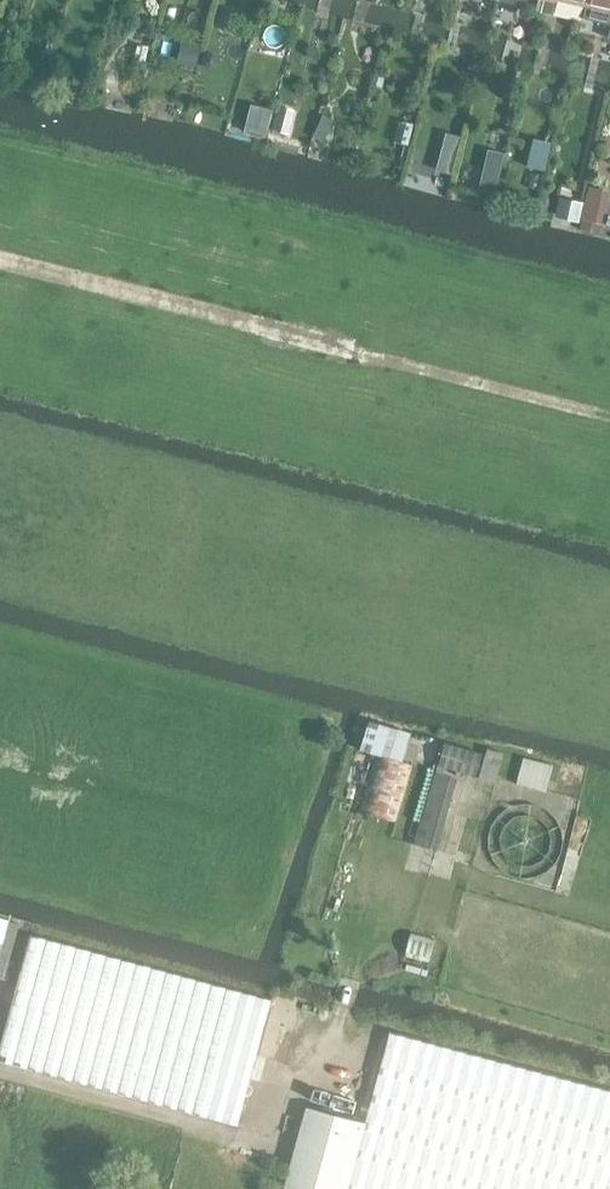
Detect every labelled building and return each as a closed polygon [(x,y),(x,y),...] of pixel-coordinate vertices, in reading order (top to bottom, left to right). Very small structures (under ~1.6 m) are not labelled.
[(584,6),(609,12),(609,0),(585,0),(584,6)] [(182,41),(176,62),(195,67),(201,46),(182,41)] [(137,45),(134,59),(145,61),(148,47),(137,45)] [(201,60),(200,60),(201,61),(201,62),(201,63),(201,64),(202,65),(202,66),(203,66),(203,67),(204,67),(204,68),(205,68),(206,69),(207,69),(208,69),(209,69),(210,69),(211,69),(212,69),(213,69),(214,68),(215,68),(215,67),(216,67),(217,66),(217,65),(218,64),(218,63),(219,62),(219,61),(219,60),(218,59),(218,58),(218,57),(218,56),(217,56),(217,55),(216,54),(215,53),(214,52),(213,52),(212,52),(211,51),(210,51),(209,51),(208,51),(207,52),(206,52),(205,52),(204,53),(203,54),(203,55),(202,55),(202,56),(201,56),(201,57),(201,58),(201,59),(201,60)] [(70,71),(70,72),(70,73),(70,74),(70,75),(71,76),(71,77),(72,77),(72,78),(73,78),(73,79),(74,79),(74,80),(75,80),(76,81),(77,81),(78,81),(79,81),(80,81),(81,81),(82,81),(83,80),(84,79),(85,79),(85,78),(86,78),(86,77),(87,77),(87,76),(87,75),(88,74),(88,73),(88,72),(88,71),(88,70),(87,69),(87,68),(87,67),(86,67),(86,66),(85,66),(85,65),(84,65),(83,64),(82,64),(81,63),(80,63),(79,63),(78,63),(77,63),(76,64),(75,64),(74,64),(74,65),(73,65),(73,66),(72,66),(72,67),(71,68),(70,69),(70,70),(70,71)] [(279,106),(273,130),(288,134),(294,110),(279,106)] [(251,107),(245,132),(264,137),(271,112),(251,107)] [(399,121),(395,141),(408,144),(412,124),(399,121)] [(445,133),(435,171),(451,175),(460,137),(445,133)] [(533,138),(527,166),(545,170),(551,142),(533,138)] [(487,150),(479,190),(495,194),(504,153),(487,150)] [(588,187),(581,220),(597,223),(601,224),(608,191),(588,187)] [(560,199),(555,218),(577,223),(581,204),(560,199)] [(581,220),(579,229),(595,233),(597,223),(581,220)] [(368,721),(359,750),(375,754),(380,756),(389,727),(368,721)] [(389,727),(380,756),(401,762),(410,733),(389,727)] [(443,743),(437,766),(447,768),(476,776),(482,754),(443,743)] [(375,754),(358,811),(396,822),(413,766),(401,762),(380,756),(375,754)] [(524,758),(516,783),(545,791),(552,766),(524,758)] [(434,771),(414,843),(437,849),(457,777),(445,774),(435,771),(434,771)] [(0,956),(0,978),(5,979),(20,924),(9,921),(0,956)] [(412,932),(406,956),(430,961),(436,937),(412,932)] [(30,935),(0,1046),(0,1061),(237,1125),(271,1000),(30,935)] [(367,1123),(308,1107),(286,1188),(609,1188),(609,1091),(392,1033),(367,1123)]
